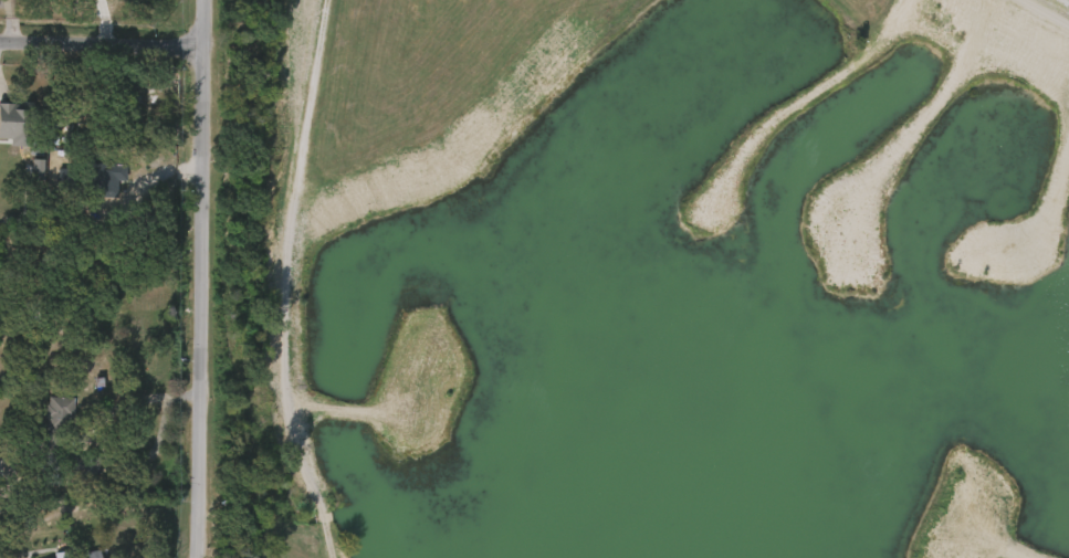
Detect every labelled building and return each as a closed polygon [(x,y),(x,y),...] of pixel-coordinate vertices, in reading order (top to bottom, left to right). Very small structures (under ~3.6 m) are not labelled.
[(10,138),(0,137),(0,102),(12,103),(12,108),(28,109),(28,115),(35,115),(34,131),(31,131),(30,145),(10,144),(10,138)] [(115,179),(115,196),(90,196),(90,187),(86,187),(86,162),(125,164),(125,179),(115,179)] [(63,192),(55,192),(55,175),(60,175),(60,168),(78,169),(77,192),(63,192)] [(73,398),(72,418),(67,418),(66,444),(60,444),(59,463),(41,462),(43,429),(45,429),(45,419),(43,419),(44,404),(48,404),(48,397),(73,398)] [(101,548),(103,557),(70,557),(70,556),(101,548)]
